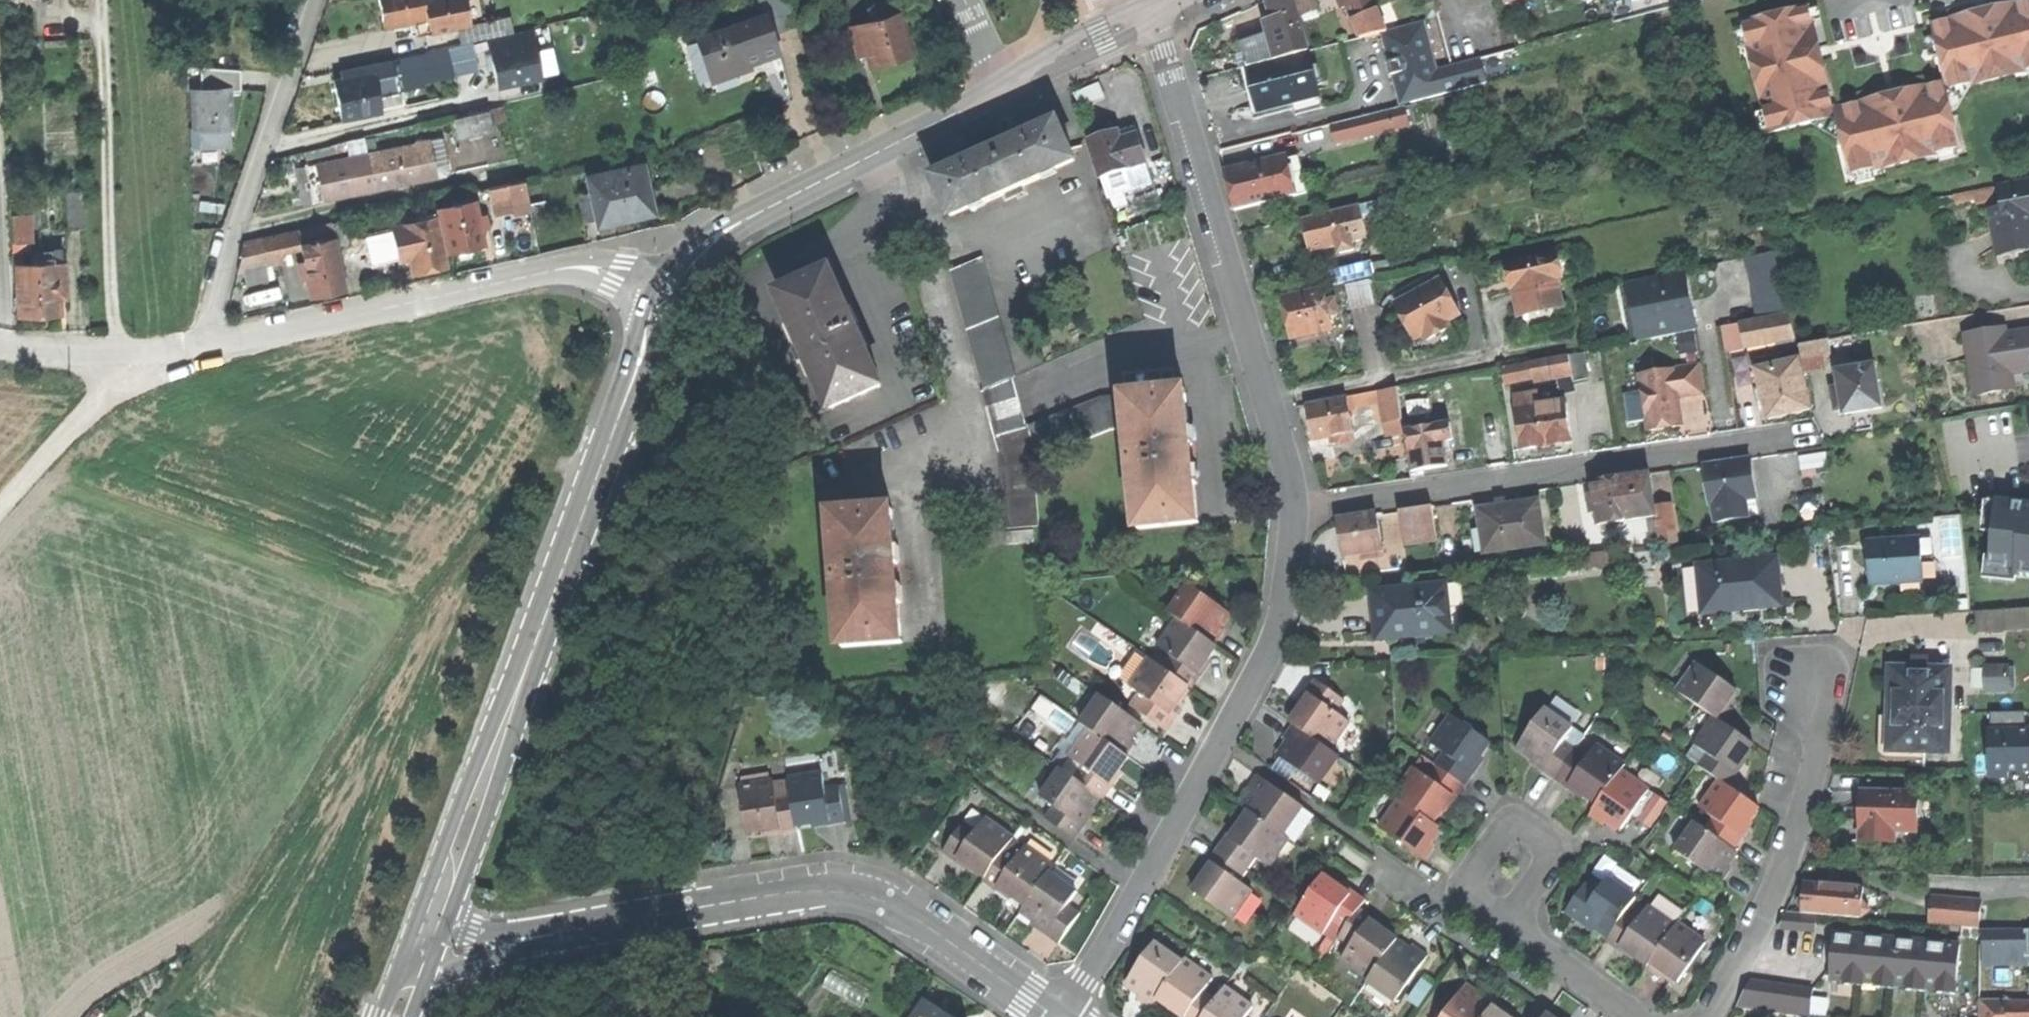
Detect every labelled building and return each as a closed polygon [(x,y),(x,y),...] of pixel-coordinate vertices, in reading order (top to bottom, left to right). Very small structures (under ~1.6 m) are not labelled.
[(415,22),(427,19),(423,0),(380,0),(385,27),(415,22)] [(429,32),(457,26),(468,24),(464,0),(423,0),(427,19),(428,25),(429,32)] [(770,34),(798,24),(789,0),(758,0),(764,16),(770,34)] [(1262,64),(1310,52),(1295,0),(1267,0),(1273,20),(1266,23),(1269,35),(1257,38),(1242,42),(1249,66),(1262,63),(1262,64)] [(1313,14),(1309,0),(1299,0),(1304,17),(1313,14)] [(1387,32),(1374,0),(1338,0),(1342,8),(1347,6),(1360,38),(1381,34),(1387,32)] [(858,26),(861,38),(864,48),(869,65),(911,52),(896,1),(886,4),(877,7),(880,19),(858,26)] [(1807,7),(1742,23),(1769,135),(1822,122),(1837,131),(1848,176),(1960,148),(1949,103),(1958,88),(2028,71),(2028,1),(1983,12),(1930,25),(1944,83),(1891,96),(1833,110),(1819,55),(1807,7)] [(468,24),(457,26),(460,43),(512,32),(509,16),(468,24)] [(777,53),(770,34),(764,16),(698,39),(713,82),(750,69),(748,63),(753,61),(777,53)] [(428,25),(427,19),(415,22),(417,34),(429,32),(428,25)] [(1426,22),(1393,30),(1397,45),(1385,49),(1396,91),(1407,88),(1411,103),(1487,84),(1481,59),(1438,70),(1426,22)] [(850,28),(854,40),(861,38),(858,26),(850,28)] [(557,74),(547,28),(537,31),(548,76),(557,74)] [(1381,34),(1385,49),(1397,45),(1393,30),(1387,32),(1381,34)] [(530,32),(488,41),(495,73),(498,86),(541,77),(530,32)] [(864,48),(861,38),(854,40),(857,50),(861,49),(864,48)] [(472,44),(448,49),(453,74),(478,69),(472,44)] [(448,49),(391,60),(394,75),(398,93),(424,88),(422,80),(453,74),(448,49)] [(1255,119),(1322,100),(1310,52),(1262,64),(1242,69),(1249,95),(1255,119)] [(334,72),(335,81),(346,78),(372,73),(374,79),(394,75),(391,60),(334,72)] [(199,67),(201,90),(229,89),(240,89),(240,70),(199,67)] [(380,111),(377,97),(374,79),(372,73),(346,78),(335,81),(334,81),(342,119),(380,111)] [(374,79),(377,97),(398,93),(394,75),(374,79)] [(1081,109),(1106,98),(1100,82),(1074,93),(1081,109)] [(1404,105),(1411,103),(1407,88),(1396,91),(1400,106),(1404,105)] [(230,128),(231,128),(229,89),(201,90),(191,91),(192,129),(199,129),(230,128)] [(1332,124),(1337,143),(1409,124),(1404,105),(1400,106),(1332,124)] [(504,107),(454,119),(457,132),(507,120),(504,107)] [(1075,160),(1057,122),(934,178),(952,216),(984,201),(985,204),(1009,193),(1010,195),(1016,192),(1022,189),(1022,188),(1044,178),(1043,175),(1075,160)] [(230,137),(230,128),(199,129),(199,145),(200,147),(220,146),(231,146),(230,137)] [(1103,178),(1148,163),(1139,135),(1121,141),(1118,132),(1106,136),(1091,141),(1103,178)] [(373,136),(365,138),(368,154),(377,153),(373,136)] [(429,139),(436,176),(448,173),(440,137),(429,139)] [(352,158),(368,154),(365,138),(349,141),(352,158)] [(376,189),(412,181),(436,176),(429,139),(415,142),(415,145),(377,153),(368,154),(376,189)] [(376,189),(368,154),(352,158),(316,165),(323,200),(351,194),(376,189)] [(1235,211),(1305,193),(1295,154),(1240,169),(1242,175),(1227,179),(1231,195),(1235,211)] [(304,204),(323,200),(316,165),(297,170),(304,204)] [(587,177),(590,193),(596,219),(597,225),(653,214),(642,165),(587,177)] [(1226,172),(1227,179),(1242,175),(1240,169),(1226,172)] [(524,181),(514,183),(486,188),(492,216),(530,209),(524,181)] [(2000,201),(2001,207),(1989,210),(1998,254),(2027,249),(2028,248),(2028,182),(1998,188),(2000,201)] [(1975,206),(2000,201),(1998,188),(1997,187),(1973,192),(1975,201),(1975,206)] [(1955,205),(1975,201),(1973,192),(1954,195),(1955,205)] [(590,193),(580,195),(585,222),(591,220),(596,219),(590,193)] [(475,201),(438,209),(447,252),(484,245),(481,230),(480,223),(478,217),(475,201)] [(544,203),(530,205),(535,228),(549,225),(544,203)] [(10,205),(10,216),(27,215),(26,204),(10,205)] [(1367,235),(1375,233),(1373,226),(1365,228),(1360,206),(1303,220),(1308,240),(1311,252),(1338,245),(1340,253),(1354,250),(1352,241),(1367,238),(1367,235)] [(419,216),(420,221),(435,218),(433,213),(419,216)] [(27,215),(10,216),(12,242),(28,241),(27,215)] [(486,215),(478,217),(480,223),(481,230),(489,228),(486,215)] [(420,221),(392,227),(398,254),(409,252),(410,257),(414,273),(445,267),(435,218),(420,221)] [(345,220),(331,223),(334,235),(337,249),(350,246),(345,220)] [(331,223),(296,231),(299,243),(334,235),(331,223)] [(265,251),(299,243),(296,231),(262,239),(265,251)] [(266,266),(268,266),(265,251),(262,239),(244,243),(237,273),(242,272),(266,266)] [(311,298),(343,291),(332,240),(300,247),(300,250),(306,274),(311,298)] [(29,264),(28,241),(12,242),(13,265),(16,265),(29,264)] [(300,247),(299,243),(265,251),(268,266),(283,263),(281,254),(300,250),(300,247)] [(34,252),(34,264),(52,263),(51,251),(34,252)] [(1757,273),(1777,269),(1772,252),(1753,256),(1757,273)] [(1556,254),(1508,265),(1511,281),(1516,280),(1517,284),(1518,287),(1514,288),(1520,312),(1561,302),(1556,280),(1561,279),(1556,254)] [(981,258),(951,271),(984,391),(1014,379),(981,258)] [(1340,270),(1342,282),(1375,275),(1375,277),(1401,270),(1398,259),(1373,266),(1372,262),(1340,270)] [(52,263),(34,264),(29,264),(16,265),(18,315),(59,314),(59,297),(62,297),(65,297),(64,263),(52,263)] [(269,281),(266,266),(242,272),(245,286),(269,281)] [(1400,301),(1441,279),(1437,270),(1388,296),(1393,305),(1400,301)] [(817,377),(832,409),(882,386),(830,271),(780,294),(794,326),(803,345),(796,347),(799,354),(802,360),(809,357),(817,377)] [(1685,271),(1628,283),(1633,305),(1639,303),(1646,334),(1696,323),(1694,314),(1685,271)] [(1460,315),(1441,279),(1400,301),(1419,337),(1423,334),(1425,338),(1426,340),(1450,328),(1447,322),(1460,315)] [(1369,280),(1345,285),(1351,310),(1375,305),(1369,280)] [(1768,316),(1788,313),(1780,283),(1761,286),(1768,316)] [(1292,337),(1331,328),(1328,315),(1337,312),(1334,300),(1325,302),(1321,287),(1283,296),(1289,322),(1292,337)] [(1697,330),(1696,323),(1646,334),(1639,303),(1633,305),(1640,342),(1697,330)] [(1777,350),(1796,346),(1796,345),(1788,315),(1721,328),(1726,352),(1746,349),(1745,344),(1776,338),(1777,350)] [(788,328),(796,347),(803,345),(794,326),(788,328)] [(2028,369),(2028,329),(2002,333),(2001,328),(1963,334),(1973,394),(2012,387),(2009,373),(2028,369)] [(1802,372),(1825,368),(1823,357),(1830,356),(1828,340),(1796,345),(1796,346),(1802,372)] [(1570,371),(1571,377),(1572,382),(1586,379),(1582,352),(1529,362),(1530,364),(1500,370),(1502,384),(1570,371)] [(1808,410),(1796,361),(1782,364),(1781,356),(1762,360),(1763,369),(1755,371),(1763,409),(1766,420),(1808,410)] [(812,379),(817,377),(809,357),(802,360),(812,379)] [(1704,392),(1700,364),(1638,374),(1647,431),(1680,426),(1676,397),(1704,392)] [(1841,414),(1879,408),(1873,367),(1835,373),(1837,389),(1830,390),(1832,397),(1833,404),(1840,403),(1841,414)] [(1561,395),(1574,392),(1572,382),(1571,377),(1558,380),(1561,395)] [(1028,429),(1014,379),(984,391),(998,437),(1028,429)] [(1404,445),(1400,420),(1402,420),(1397,386),(1383,389),(1387,422),(1374,424),(1378,449),(1404,445)] [(1175,392),(1125,397),(1129,428),(1139,529),(1199,523),(1195,484),(1198,484),(1197,467),(1194,467),(1193,455),(1192,445),(1194,445),(1192,428),(1190,428),(1186,391),(1175,392)] [(1113,430),(1129,428),(1125,397),(1102,399),(1028,429),(1033,444),(1035,460),(1113,430)] [(1339,443),(1354,440),(1346,399),(1306,406),(1310,426),(1313,440),(1338,436),(1339,443)] [(1546,446),(1569,442),(1563,402),(1535,407),(1533,399),(1516,402),(1523,449),(1546,446)] [(1438,411),(1416,415),(1418,431),(1405,432),(1412,472),(1435,468),(1446,466),(1443,443),(1452,442),(1450,426),(1441,427),(1438,411)] [(1007,528),(1040,526),(1035,460),(1033,444),(1028,429),(998,437),(1002,452),(1007,528)] [(1798,473),(1824,469),(1822,456),(1797,459),(1798,473)] [(1713,505),(1715,521),(1745,516),(1742,500),(1753,498),(1747,459),(1721,463),(1703,465),(1709,505),(1713,505)] [(1588,513),(1596,512),(1598,525),(1655,516),(1659,545),(1676,544),(1671,508),(1655,510),(1649,473),(1610,479),(1591,482),(1592,495),(1586,495),(1588,513)] [(1478,511),(1481,532),(1472,533),(1475,554),(1543,544),(1537,502),(1505,507),(1504,501),(1498,502),(1494,503),(1495,508),(1478,511)] [(1998,505),(1995,532),(1993,532),(1989,567),(2015,570),(2015,575),(2028,576),(2028,505),(2027,505),(2027,508),(1998,505)] [(1400,511),(1402,525),(1435,521),(1433,506),(1400,511)] [(833,514),(843,647),(902,643),(899,604),(895,548),(892,509),(833,514)] [(1343,555),(1381,548),(1377,514),(1359,517),(1337,520),(1341,541),(1343,555)] [(1009,534),(1010,544),(1036,543),(1035,533),(1009,534)] [(1867,544),(1870,584),(1883,583),(1921,581),(1918,541),(1867,544)] [(900,548),(895,548),(899,604),(905,603),(902,575),(900,548)] [(1613,554),(1582,558),(1583,568),(1611,565),(1611,562),(1614,562),(1613,554)] [(1781,605),(1776,559),(1697,566),(1702,614),(1758,608),(1781,605)] [(1169,610),(1177,616),(1214,643),(1219,635),(1224,629),(1217,624),(1228,610),(1189,582),(1169,610)] [(1424,635),(1450,632),(1446,585),(1372,592),(1374,611),(1376,635),(1424,630),(1424,635)] [(1977,613),(1978,633),(2028,629),(2028,610),(1977,613)] [(1169,653),(1161,665),(1187,683),(1191,686),(1200,674),(1196,671),(1202,663),(1216,644),(1214,643),(1177,616),(1157,644),(1169,653)] [(1174,716),(1183,703),(1176,698),(1187,683),(1161,665),(1148,655),(1128,683),(1137,690),(1128,703),(1165,729),(1174,716)] [(1677,690),(1714,716),(1723,722),(1729,713),(1733,708),(1726,703),(1736,689),(1698,662),(1677,690)] [(1984,690),(2006,689),(2005,666),(1983,667),(1984,690)] [(1949,669),(1925,669),(1914,668),(1888,668),(1888,697),(1887,750),(1947,752),(1949,669)] [(1343,699),(1314,678),(1304,691),(1307,693),(1301,702),(1288,720),(1292,723),(1328,748),(1347,720),(1335,711),(1343,699)] [(1079,721),(1088,728),(1126,754),(1131,746),(1135,741),(1128,736),(1139,721),(1099,693),(1079,721)] [(1545,709),(1517,748),(1533,759),(1544,768),(1542,771),(1555,780),(1576,750),(1565,742),(1574,730),(1545,709)] [(1990,713),(1990,730),(2025,729),(2025,713),(1990,713)] [(1697,765),(1719,781),(1728,787),(1737,774),(1734,772),(1741,761),(1753,744),(1723,722),(1714,716),(1694,744),(1706,752),(1697,765)] [(1444,753),(1436,765),(1465,787),(1474,774),(1471,771),(1481,757),(1490,744),(1452,717),(1432,744),(1444,753)] [(1337,754),(1328,748),(1292,723),(1286,732),(1283,737),(1288,740),(1278,755),(1317,783),(1337,754)] [(1081,764),(1072,775),(1102,796),(1111,785),(1107,782),(1114,773),(1127,755),(1126,754),(1088,728),(1068,755),(1081,764)] [(1988,730),(1988,778),(2008,778),(2008,773),(2028,773),(2028,729),(2025,729),(1990,730),(1988,730)] [(1588,759),(1576,750),(1555,780),(1568,790),(1570,786),(1585,796),(1597,805),(1622,771),(1626,766),(1597,746),(1588,759)] [(1485,760),(1481,757),(1471,771),(1474,774),(1479,767),(1485,760)] [(1537,767),(1542,771),(1544,768),(1533,759),(1530,763),(1537,767)] [(1395,796),(1400,800),(1433,823),(1443,811),(1452,798),(1456,800),(1465,787),(1436,765),(1427,777),(1415,768),(1395,796)] [(1064,769),(1044,797),(1056,805),(1048,817),(1078,839),(1087,826),(1083,823),(1091,812),(1102,796),(1072,775),(1064,769)] [(827,770),(792,776),(795,789),(801,823),(819,819),(834,817),(835,822),(851,819),(844,782),(830,784),(827,770)] [(1650,791),(1622,771),(1597,805),(1589,817),(1603,826),(1605,823),(1607,819),(1620,828),(1622,830),(1632,816),(1650,791)] [(1253,810),(1285,834),(1305,806),(1261,774),(1252,787),(1260,793),(1255,799),(1249,807),(1253,810)] [(744,784),(752,830),(767,827),(784,824),(786,831),(802,828),(801,823),(795,789),(781,792),(779,777),(744,784)] [(1710,818),(1703,829),(1734,851),(1742,839),(1738,836),(1745,826),(1758,808),(1728,787),(1719,781),(1698,809),(1710,818)] [(1582,800),(1585,796),(1570,786),(1568,790),(1576,795),(1582,800)] [(1669,805),(1650,791),(1632,816),(1652,829),(1669,805)] [(1861,841),(1895,842),(1895,831),(1916,831),(1917,793),(1861,792),(1861,814),(1861,841)] [(1451,807),(1456,800),(1452,798),(1443,811),(1446,813),(1451,807)] [(1438,829),(1439,827),(1433,823),(1400,800),(1380,828),(1426,861),(1436,846),(1433,844),(1429,841),(1438,829)] [(1230,835),(1221,847),(1252,869),(1261,857),(1271,864),(1290,837),(1285,834),(1253,810),(1240,828),(1233,837),(1230,835)] [(968,819),(946,849),(959,859),(962,855),(973,863),(988,874),(1008,848),(1016,836),(988,816),(979,827),(968,819)] [(1617,832),(1620,828),(1607,819),(1605,823),(1611,828),(1617,832)] [(1703,829),(1694,823),(1674,852),(1720,885),(1727,876),(1730,871),(1723,866),(1734,851),(1703,829)] [(1442,832),(1438,829),(1429,841),(1433,844),(1437,838),(1442,832)] [(1020,857),(1008,848),(988,874),(986,878),(999,887),(1001,884),(1015,894),(1028,903),(1051,872),(1056,865),(1028,845),(1020,857)] [(1197,888),(1234,915),(1253,888),(1243,881),(1252,869),(1221,847),(1212,860),(1215,862),(1206,874),(1197,888)] [(1079,892),(1051,872),(1028,903),(1024,909),(1040,920),(1051,929),(1048,934),(1061,943),(1083,913),(1070,904),(1079,892)] [(1366,901),(1354,891),(1351,895),(1337,885),(1323,876),(1299,909),(1328,930),(1336,918),(1348,927),(1361,908),(1366,901)] [(1595,929),(1608,938),(1627,911),(1636,899),(1609,879),(1600,892),(1587,883),(1566,913),(1579,922),(1581,919),(1595,929)] [(1339,881),(1337,885),(1351,895),(1354,891),(1348,887),(1339,881)] [(1803,902),(1802,913),(1816,915),(1861,918),(1870,910),(1862,900),(1863,887),(1805,881),(1803,902)] [(1931,896),(1929,926),(1981,929),(1982,900),(1931,896)] [(1635,957),(1648,966),(1676,927),(1648,907),(1639,919),(1627,911),(1608,938),(1606,941),(1619,951),(1622,947),(1635,957)] [(1374,918),(1361,908),(1348,927),(1342,934),(1354,943),(1345,956),(1372,975),(1396,943),(1398,940),(1385,931),(1372,921),(1374,918)] [(1814,932),(1816,915),(1802,913),(1786,912),(1785,929),(1814,932)] [(1380,922),(1374,918),(1372,921),(1385,931),(1387,928),(1380,922)] [(1593,932),(1595,929),(1581,919),(1579,922),(1586,927),(1593,932)] [(1676,981),(1678,983),(1706,944),(1678,924),(1676,927),(1648,966),(1646,970),(1659,979),(1662,976),(1664,973),(1676,981)] [(2028,965),(2028,929),(1982,930),(1982,966),(2028,965)] [(1854,934),(1834,932),(1829,981),(1832,981),(1833,977),(1846,978),(1845,985),(1863,987),(1864,980),(1876,981),(1876,987),(1894,989),(1894,983),(1908,984),(1907,990),(1925,992),(1925,986),(1939,987),(1938,993),(1955,995),(1960,945),(1949,944),(1915,940),(1884,937),(1854,934)] [(1398,939),(1398,940),(1396,943),(1410,953),(1413,950),(1406,945),(1398,939)] [(1158,941),(1131,979),(1140,985),(1146,990),(1141,997),(1155,1007),(1161,998),(1187,961),(1158,941)] [(1410,953),(1396,943),(1372,975),(1368,982),(1396,1002),(1429,957),(1415,947),(1413,950),(1410,953)] [(1633,960),(1635,957),(1622,947),(1619,951),(1625,955),(1633,960)] [(1161,998),(1175,1008),(1188,1016),(1207,1016),(1220,999),(1209,991),(1217,979),(1189,959),(1187,961),(1161,998)] [(1674,984),(1676,981),(1664,973),(1662,976),(1668,980),(1674,984)] [(1750,981),(1737,1008),(1798,1016),(1809,1016),(1812,990),(1750,981)] [(1444,1016),(1485,1016),(1490,1010),(1476,1000),(1479,997),(1481,994),(1467,984),(1444,1016)] [(1220,999),(1207,1016),(1249,1016),(1256,1007),(1228,987),(1220,999)] [(1485,1001),(1479,997),(1476,1000),(1490,1010),(1493,1007),(1485,1001)] [(925,1000),(914,1016),(952,1016),(925,1000)] [(1985,1005),(1985,1016),(2028,1016),(2028,1003),(2008,1004),(1985,1005)] [(1505,1016),(1493,1007),(1490,1010),(1485,1016),(1507,1016),(1505,1016)]
